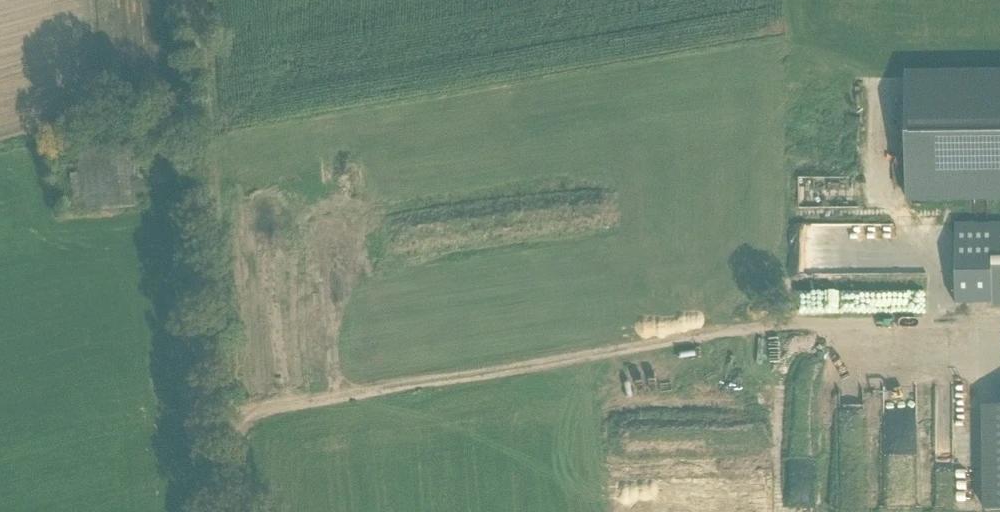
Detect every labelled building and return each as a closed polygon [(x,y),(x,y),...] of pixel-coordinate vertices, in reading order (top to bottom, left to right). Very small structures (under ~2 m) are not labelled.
[(904,76),(905,198),(999,197),(999,75),(904,76)] [(955,225),(955,305),(999,305),(999,224),(955,225)] [(902,312),(922,312),(922,293),(905,293),(905,299),(902,299),(902,312)] [(983,408),(984,511),(999,511),(999,408),(983,408)]
